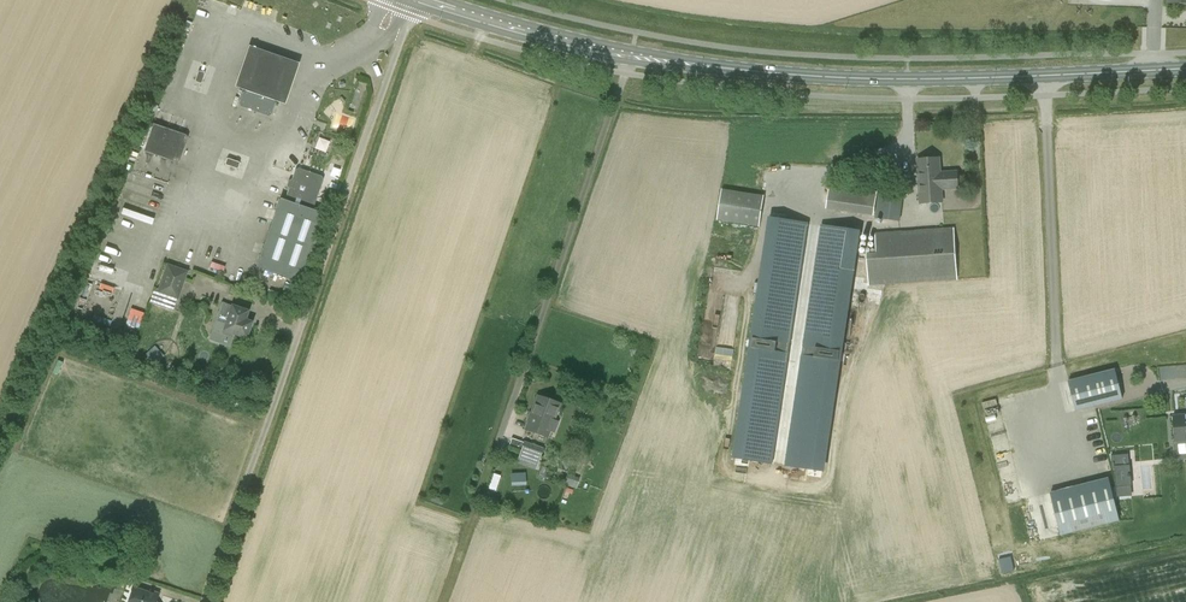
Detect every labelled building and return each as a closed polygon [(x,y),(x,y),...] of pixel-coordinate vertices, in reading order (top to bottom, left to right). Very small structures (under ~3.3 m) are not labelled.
[(256,42),(241,86),(293,104),(308,60),(256,42)] [(243,92),(239,103),(240,107),(268,116),(271,115),(275,103),(274,100),(246,90),(243,92)] [(178,163),(188,136),(153,123),(143,151),(178,163)] [(941,189),(958,188),(957,171),(940,172),(939,157),(917,159),(920,203),(942,202),(941,189)] [(280,198),(256,267),(301,282),(325,214),(312,210),(323,179),(321,176),(298,168),(295,170),(284,200),(280,198)] [(877,191),(830,184),(826,209),(873,216),(877,191)] [(766,227),(771,197),(721,189),(716,220),(766,227)] [(875,218),(900,221),(904,197),(878,193),(875,218)] [(772,464),(808,224),(771,219),(735,458),(772,464)] [(858,232),(821,226),(785,466),(822,471),(858,232)] [(956,280),(953,229),(876,233),(877,252),(867,253),(867,258),(868,284),(956,280)] [(178,300),(188,271),(167,263),(157,293),(178,300)] [(226,275),(237,278),(240,268),(228,265),(226,275)] [(251,322),(233,316),(236,308),(222,303),(216,320),(225,323),(222,333),(232,336),(233,333),(246,338),(251,322)] [(152,348),(144,355),(154,365),(161,358),(152,348)] [(1076,412),(1124,399),(1116,369),(1068,381),(1076,412)] [(537,396),(525,430),(546,437),(558,403),(537,396)] [(1173,416),(1175,442),(1185,441),(1185,415),(1173,416)] [(524,443),(517,463),(535,469),(542,449),(524,443)] [(1114,454),(1115,496),(1131,495),(1130,453),(1114,454)] [(512,490),(526,490),(526,472),(512,472),(512,490)] [(563,484),(576,488),(579,478),(567,474),(563,484)] [(1061,535),(1119,520),(1109,478),(1051,493),(1061,535)] [(1011,556),(999,559),(1002,573),(1014,570),(1011,556)] [(158,594),(154,592),(153,594),(133,587),(128,601),(155,601),(158,594)]
